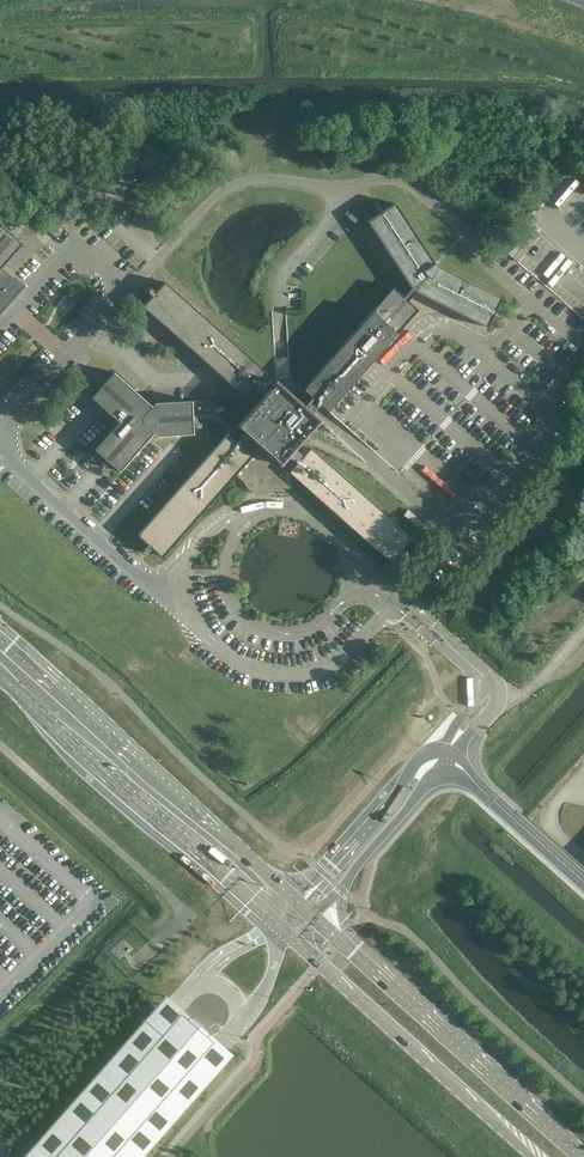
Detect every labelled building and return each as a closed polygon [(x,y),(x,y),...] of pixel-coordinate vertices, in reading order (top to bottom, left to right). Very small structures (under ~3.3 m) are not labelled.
[(113,372),(91,397),(119,422),(94,449),(119,472),(153,433),(156,436),(193,434),(193,421),(213,420),(228,434),(138,535),(147,544),(145,551),(149,551),(152,547),(162,556),(236,474),(252,488),(257,483),(265,482),(270,487),(288,486),(289,472),(390,562),(412,538),(302,440),(308,433),(322,445),(326,452),(366,456),(394,484),(397,481),(409,470),(406,466),(384,441),(387,438),(412,413),(397,398),(370,424),(365,430),(342,432),(329,433),(321,436),(313,428),(319,421),(320,420),(311,412),(319,403),(328,411),(418,309),(408,300),(416,291),(487,327),(501,298),(437,266),(434,263),(395,204),(368,221),(412,288),(404,297),(393,288),(304,389),(298,376),(312,352),(300,334),(288,331),(275,337),(276,380),(268,389),(259,381),(267,372),(165,282),(156,292),(152,289),(148,293),(153,296),(143,307),(244,396),(232,410),(220,399),(154,404),(152,406),(113,372)] [(16,280),(14,279),(1,268),(22,244),(1,225),(0,226),(0,298),(16,280)] [(233,1058),(167,997),(19,1156),(142,1156),(233,1058)]
